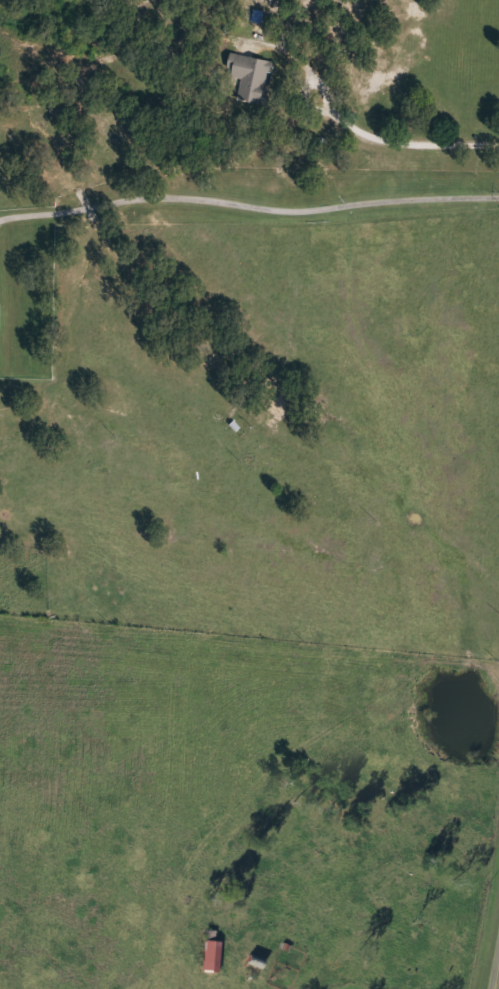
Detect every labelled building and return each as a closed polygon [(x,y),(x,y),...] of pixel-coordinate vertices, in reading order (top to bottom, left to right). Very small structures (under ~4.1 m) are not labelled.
[(245,100),(267,104),(273,74),(279,75),(281,62),(234,54),(232,69),(238,70),(236,78),(249,80),(245,100)] [(207,973),(222,974),(224,942),(209,942),(207,973)]
